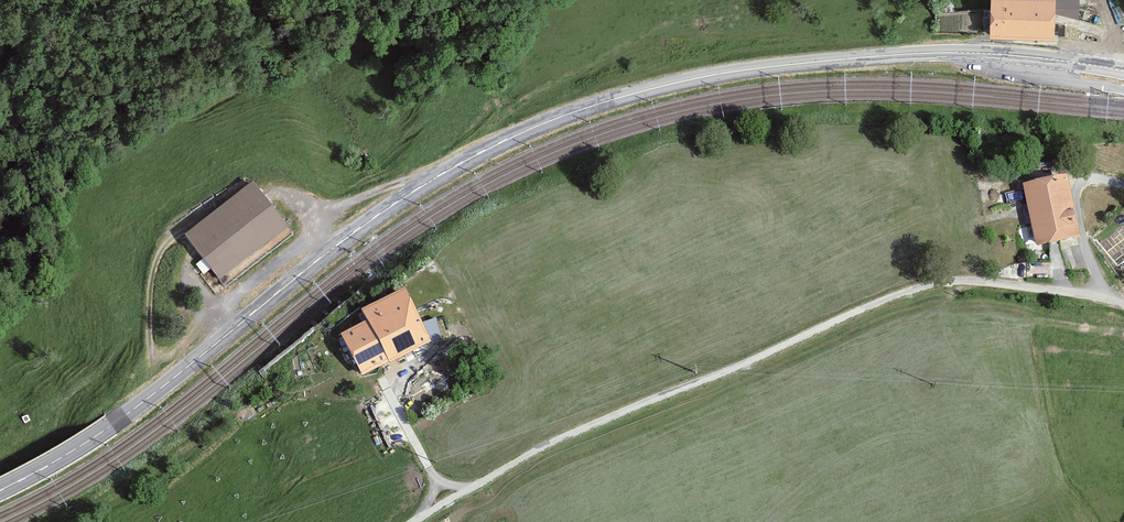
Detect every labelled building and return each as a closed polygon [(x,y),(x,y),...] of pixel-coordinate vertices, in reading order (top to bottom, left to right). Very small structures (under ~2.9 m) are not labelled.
[(991,39),(1055,41),(1056,9),(1056,0),(992,0),(991,39)] [(1056,9),(1080,10),(1080,0),(1056,0),(1056,9)] [(1065,178),(1019,187),(1033,251),(1078,241),(1065,178)] [(250,184),(181,238),(218,285),(287,230),(250,184)] [(365,326),(340,339),(360,379),(431,343),(403,286),(356,309),(365,326)]
